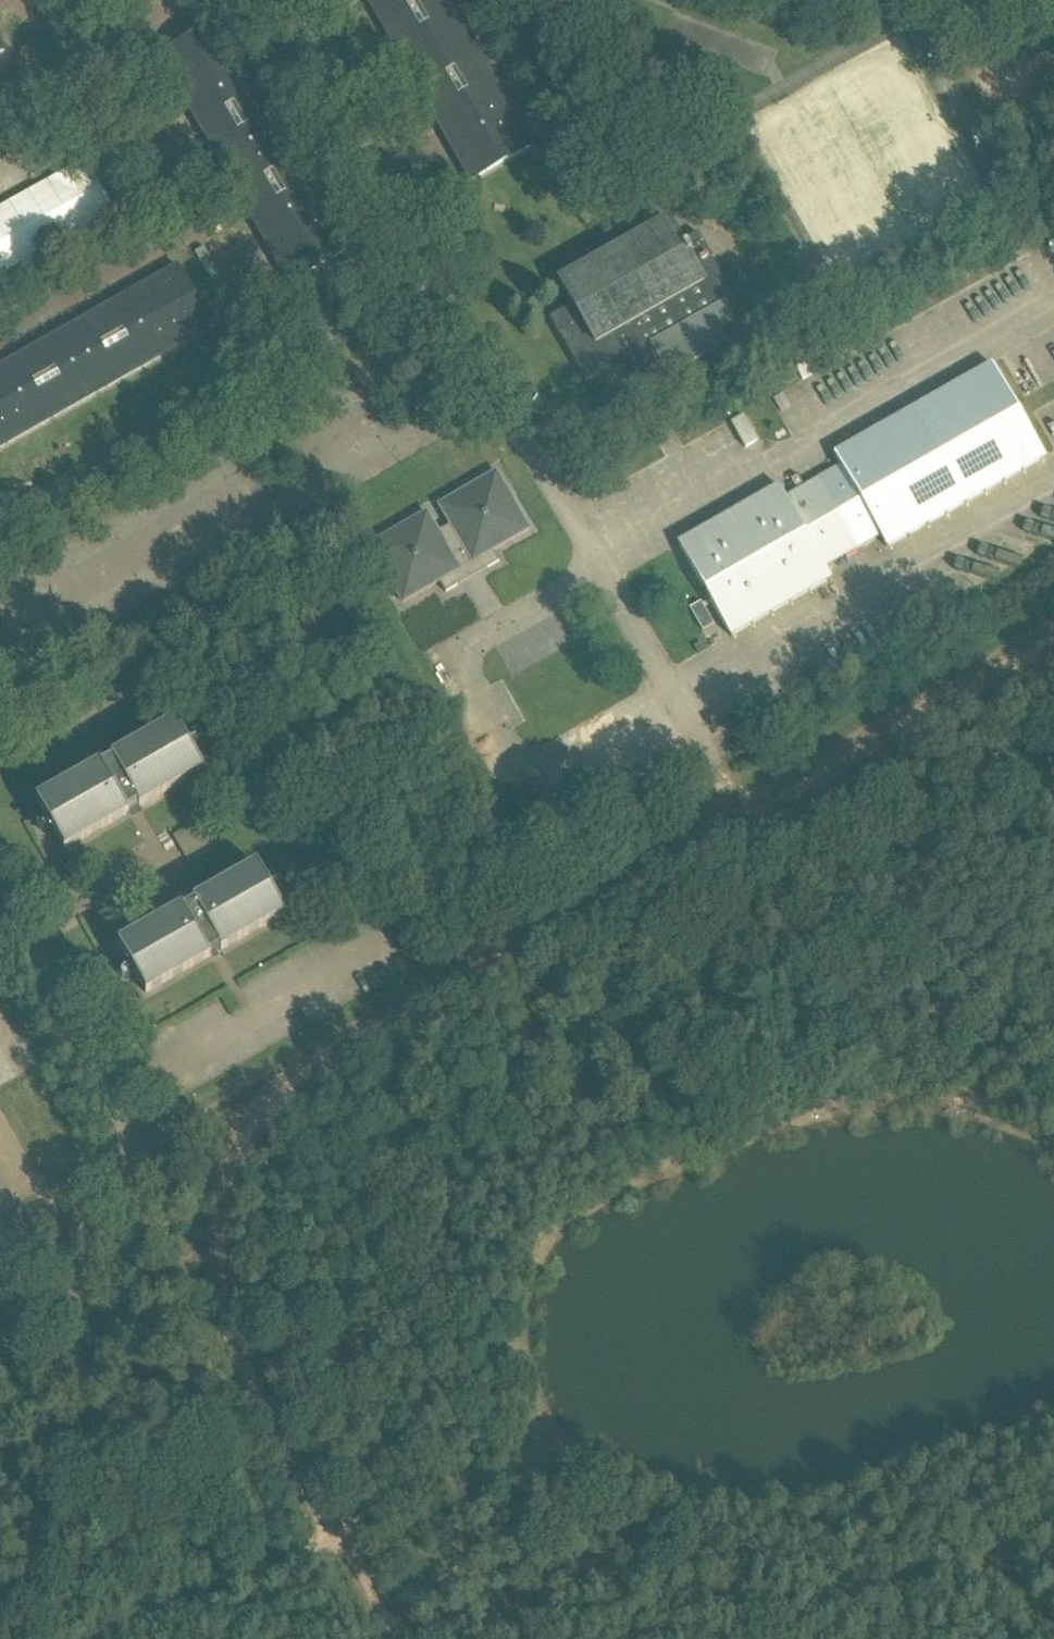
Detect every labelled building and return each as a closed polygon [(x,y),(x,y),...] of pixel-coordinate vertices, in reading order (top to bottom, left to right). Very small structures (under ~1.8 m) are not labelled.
[(471,181),(532,146),(449,0),(368,0),(471,181)] [(221,21),(160,56),(290,284),(351,249),(221,21)] [(572,304),(548,317),(585,382),(626,359),(636,377),(661,363),(668,376),(726,343),(719,330),(735,320),(725,302),(734,297),(697,232),(681,242),(667,219),(559,281),(572,304)] [(0,367),(0,449),(213,328),(178,266),(0,367)] [(775,327),(765,332),(776,352),(786,347),(775,327)] [(778,486),(678,543),(702,587),(704,586),(708,592),(706,593),(711,601),(731,637),(832,579),(825,567),(880,535),(887,548),(1045,457),(992,364),(834,454),(841,466),(785,498),(778,486)] [(761,389),(776,412),(789,404),(774,381),(761,389)] [(731,423),(745,448),(757,441),(743,416),(731,423)] [(483,480),(453,498),(449,500),(440,505),(451,525),(438,532),(427,513),(417,518),(418,519),(413,521),(384,538),(380,541),(379,540),(370,546),(403,602),(439,581),(446,593),(458,586),(457,585),(462,583),(464,575),(475,569),(482,570),(487,568),(488,568),(499,562),(493,550),(529,529),(496,472),(487,478),(483,481),(483,480)] [(790,479),(796,490),(804,486),(797,475),(790,479)] [(701,602),(689,609),(702,631),(714,625),(701,602)] [(101,764),(36,801),(64,850),(204,771),(176,722),(111,758),(112,760),(102,766),(101,764)] [(746,739),(731,747),(736,757),(751,748),(746,739)] [(187,809),(165,822),(175,839),(197,827),(187,809)] [(257,865),(118,945),(146,993),(210,957),(209,955),(220,949),(221,951),(285,914),(257,865)]
